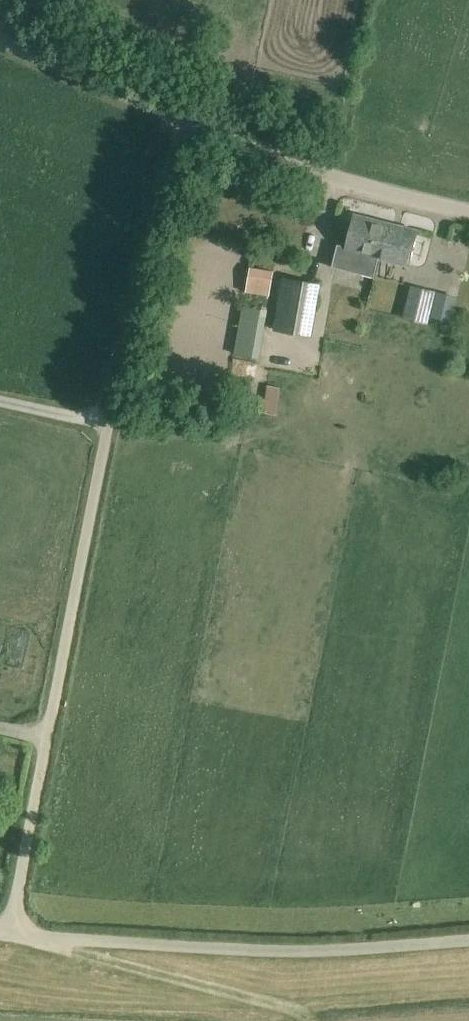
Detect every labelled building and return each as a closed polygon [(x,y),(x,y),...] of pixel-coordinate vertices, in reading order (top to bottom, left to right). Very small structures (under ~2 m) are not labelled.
[(378,260),(388,225),(355,216),(347,244),(338,241),(332,264),(374,276),(378,260)] [(378,260),(409,268),(418,233),(388,225),(378,260)] [(274,271),(250,267),(246,292),(270,296),(274,271)] [(283,277),(274,330),(312,337),(322,284),(283,277)] [(429,325),(437,292),(411,286),(404,319),(429,325)] [(268,311),(243,306),(234,354),(259,359),(268,311)] [(266,412),(283,413),(284,384),(268,383),(266,412)]
